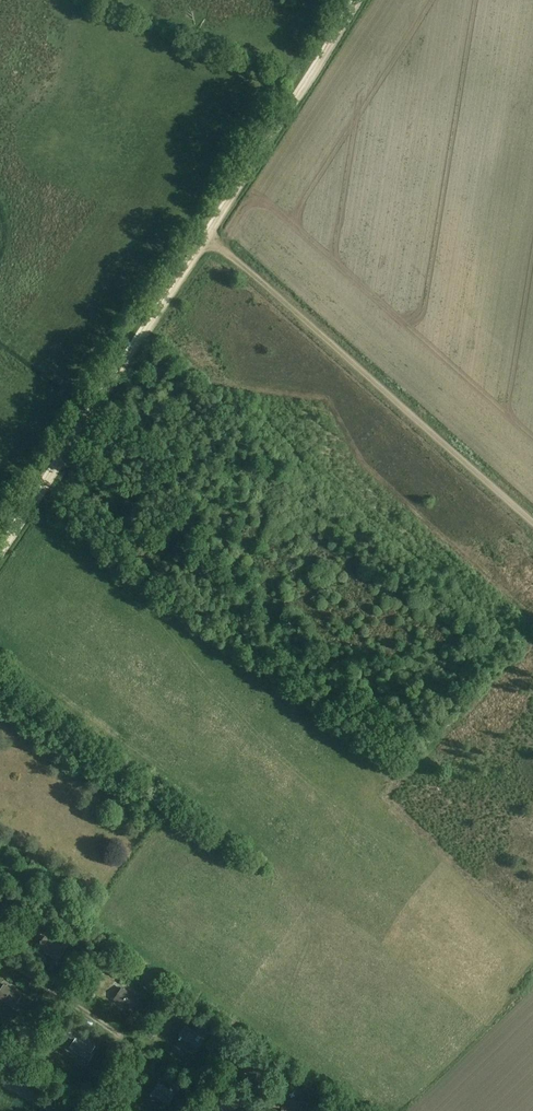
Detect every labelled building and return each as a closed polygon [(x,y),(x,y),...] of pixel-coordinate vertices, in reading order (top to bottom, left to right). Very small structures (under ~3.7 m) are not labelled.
[(63,946),(46,935),(39,946),(56,957),(63,946)] [(4,984),(0,990),(0,997),(13,1007),(21,995),(4,984)] [(133,995),(122,988),(115,998),(131,1010),(139,999),(141,996),(135,992),(133,995)] [(157,1038),(163,1026),(157,1023),(150,1035),(157,1038)] [(178,1041),(194,1052),(206,1035),(198,1030),(196,1033),(186,1026),(180,1035),(181,1035),(179,1038),(180,1038),(178,1041)] [(89,1060),(94,1053),(91,1052),(96,1046),(78,1034),(75,1039),(79,1041),(73,1049),(89,1060)] [(178,1096),(161,1085),(154,1095),(170,1107),(178,1096)] [(246,1098),(221,1100),(222,1110),(235,1110),(247,1110),(246,1098)] [(283,1101),(282,1110),(307,1110),(308,1104),(283,1101)]
